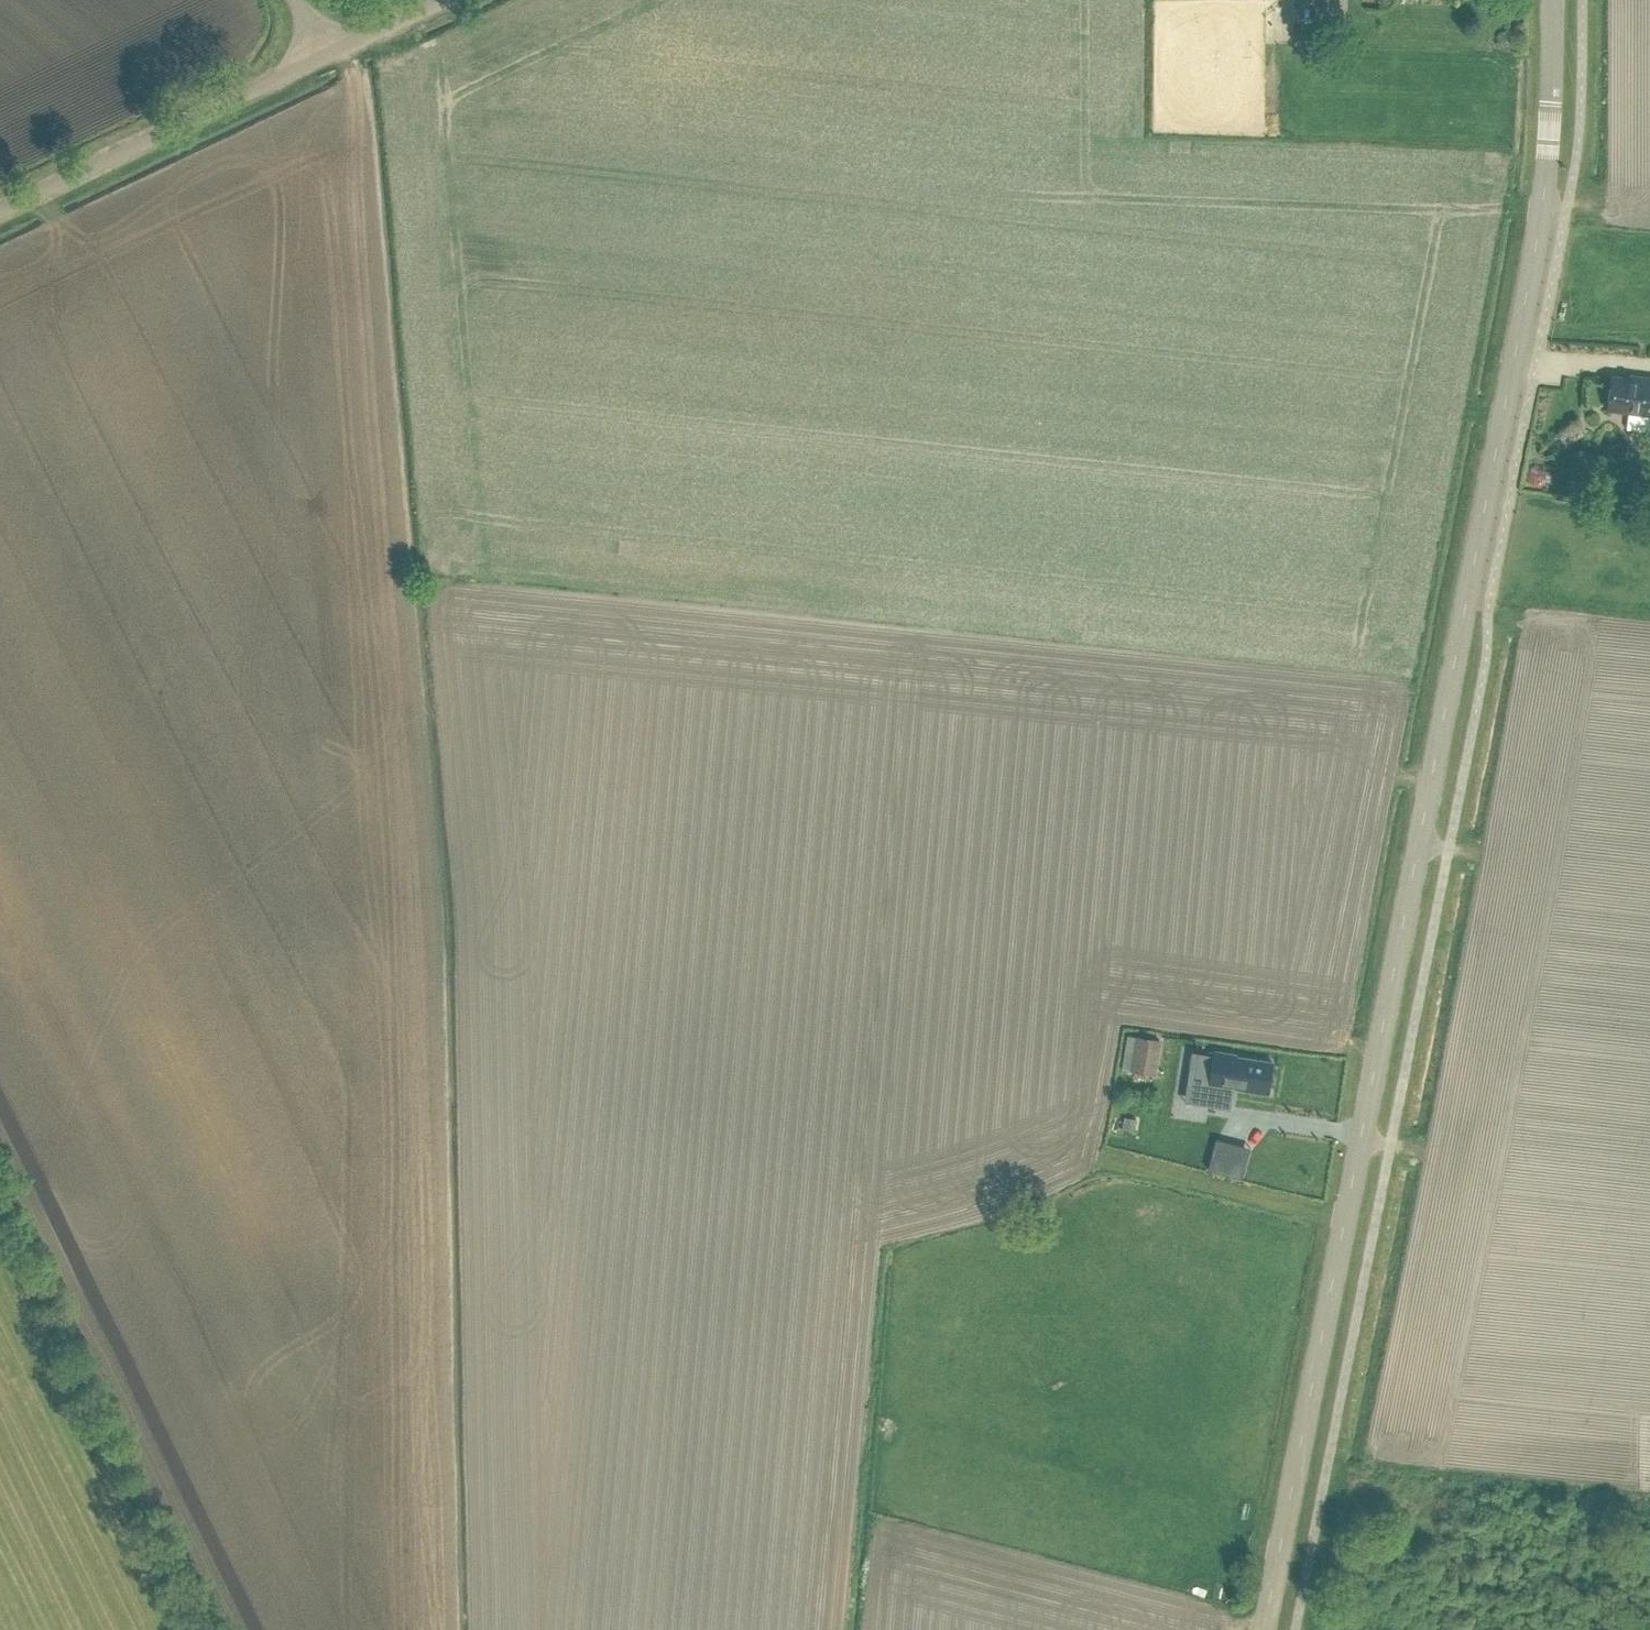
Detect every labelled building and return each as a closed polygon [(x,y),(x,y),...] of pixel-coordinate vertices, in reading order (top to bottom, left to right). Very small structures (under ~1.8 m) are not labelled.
[(1613,374),(1609,408),(1649,413),(1649,376),(1649,378),(1613,374)] [(1157,1075),(1163,1040),(1128,1034),(1122,1069),(1157,1075)] [(1188,1087),(1186,1101),(1216,1105),(1218,1091),(1227,1093),(1229,1084),(1230,1085),(1265,1090),(1267,1090),(1267,1089),(1271,1064),(1271,1061),(1270,1060),(1234,1055),(1233,1055),(1234,1052),(1218,1050),(1212,1049),(1212,1052),(1193,1050),(1193,1053),(1189,1078),(1189,1079),(1188,1087)] [(1125,1117),(1123,1130),(1135,1132),(1137,1119),(1125,1117)]
